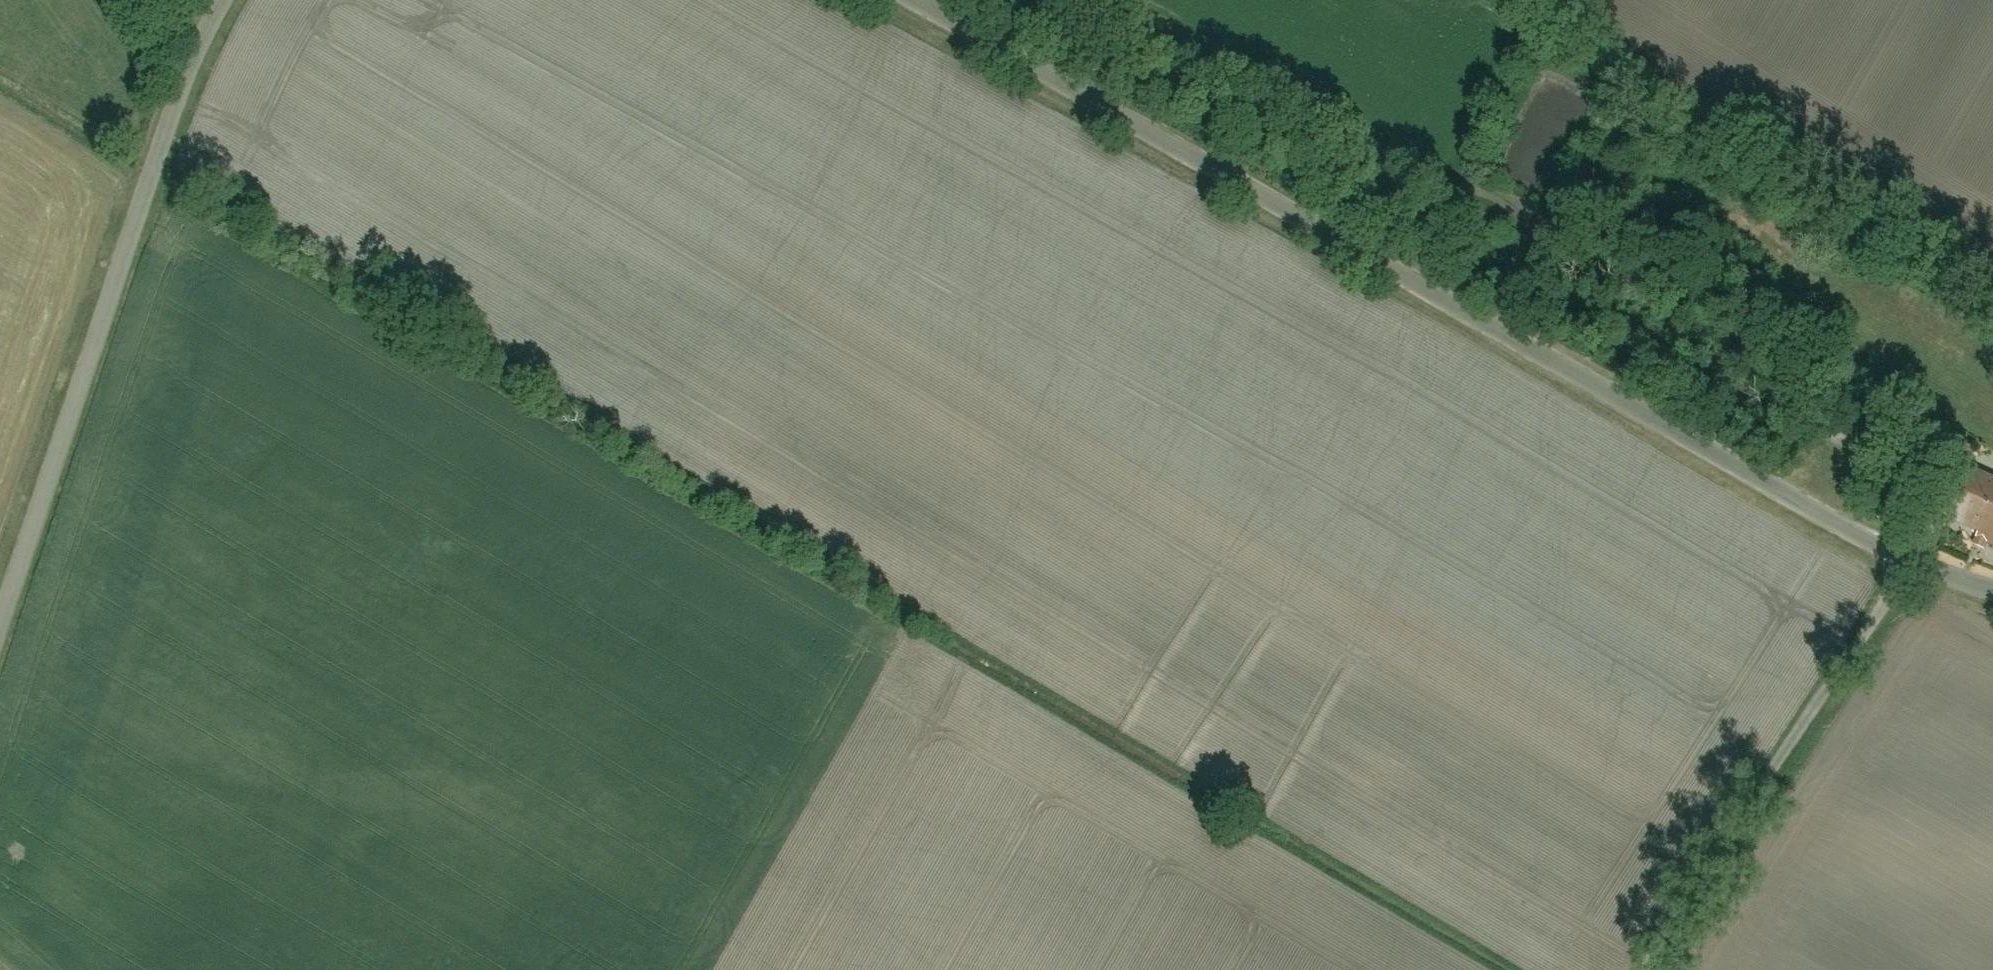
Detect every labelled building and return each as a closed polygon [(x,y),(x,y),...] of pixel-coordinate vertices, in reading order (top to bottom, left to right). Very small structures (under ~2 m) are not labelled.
[(1992,535),(1992,480),(1971,471),(1952,518),(1992,535)]
